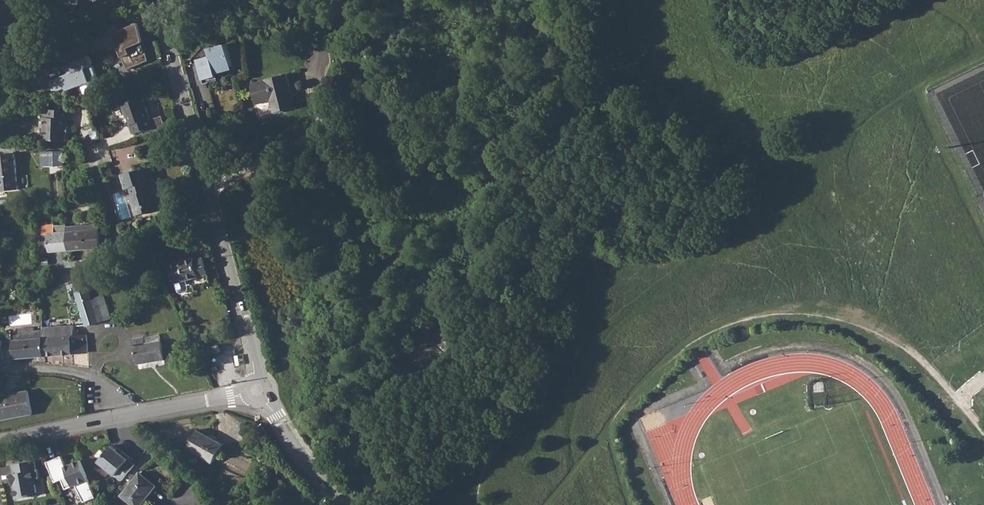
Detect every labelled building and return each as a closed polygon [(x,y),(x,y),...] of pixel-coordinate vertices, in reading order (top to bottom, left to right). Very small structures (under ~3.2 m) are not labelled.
[(150,60),(137,24),(114,33),(124,57),(130,54),(133,68),(150,60)] [(234,69),(228,43),(210,48),(212,55),(199,59),(205,82),(219,78),(219,74),(234,69)] [(99,78),(90,55),(66,65),(70,73),(51,82),(54,90),(60,91),(67,88),(68,92),(99,78)] [(289,83),(287,76),(287,74),(266,80),(266,81),(252,84),(257,103),(271,99),(274,112),(295,107),(289,83)] [(131,125),(134,134),(144,131),(145,135),(167,128),(163,116),(154,119),(146,98),(144,98),(135,102),(134,100),(124,104),(128,118),(130,117),(132,125),(131,125)] [(65,140),(66,133),(66,127),(68,127),(68,119),(70,119),(70,110),(49,108),(48,117),(46,117),(46,126),(44,127),(43,139),(65,140)] [(43,150),(42,164),(53,165),(54,151),(43,150)] [(0,154),(0,190),(18,188),(16,153),(0,154)] [(146,212),(145,207),(156,203),(152,191),(150,191),(148,183),(151,182),(148,168),(135,172),(135,170),(121,174),(126,189),(130,188),(132,196),(130,196),(136,215),(146,212)] [(100,223),(65,225),(68,250),(102,248),(102,247),(100,228),(100,223)] [(42,225),(43,235),(48,234),(49,241),(43,242),(44,252),(68,250),(65,225),(65,224),(55,225),(55,224),(42,225)] [(169,264),(175,283),(185,280),(208,273),(203,257),(194,260),(193,257),(169,264)] [(107,304),(100,306),(97,297),(97,296),(92,298),(86,282),(73,286),(86,326),(105,320),(111,318),(107,304)] [(71,326),(43,327),(43,329),(44,356),(88,353),(87,335),(72,336),(71,326)] [(44,356),(43,329),(35,330),(34,327),(19,328),(19,334),(15,335),(15,341),(14,341),(16,358),(44,356)] [(145,343),(143,337),(134,339),(138,364),(164,359),(160,340),(145,343)] [(0,396),(0,420),(33,413),(28,391),(0,396)] [(196,430),(187,449),(213,462),(223,444),(196,430)] [(123,478),(136,462),(130,457),(131,455),(124,449),(122,452),(119,448),(113,443),(100,459),(123,478)] [(61,455),(46,461),(55,481),(61,479),(65,488),(76,484),(84,501),(98,496),(82,459),(65,465),(61,455)] [(15,498),(44,495),(40,459),(12,462),(15,498)] [(121,495),(134,504),(141,504),(156,485),(140,472),(121,495)] [(226,489),(221,494),(224,497),(229,493),(226,489)]
